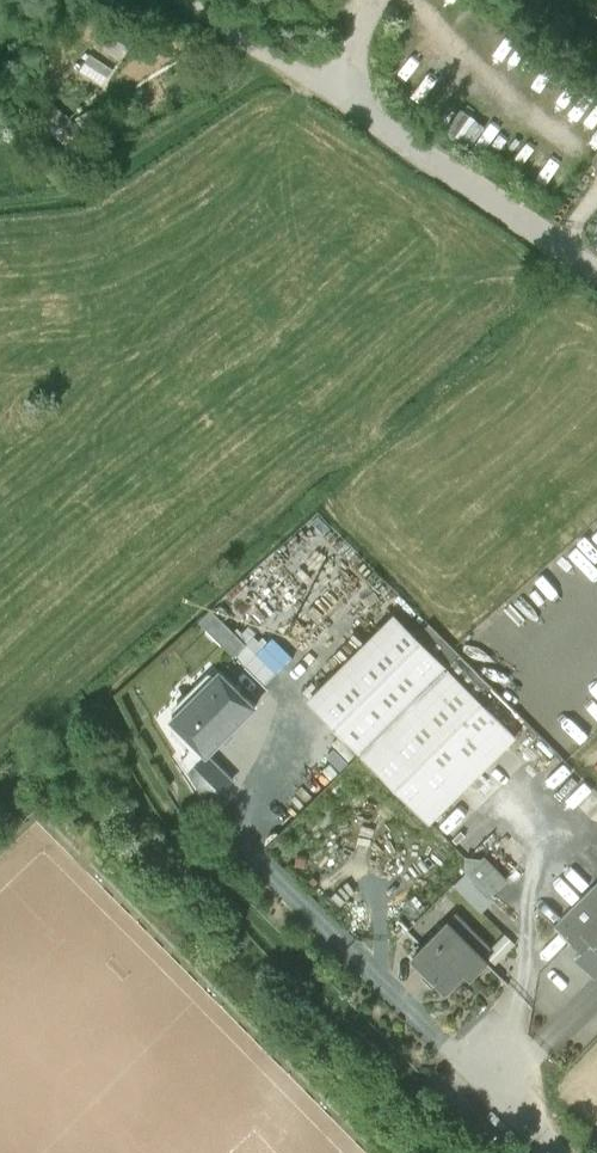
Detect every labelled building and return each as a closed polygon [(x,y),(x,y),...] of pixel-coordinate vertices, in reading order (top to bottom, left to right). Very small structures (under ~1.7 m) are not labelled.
[(86,53),(80,70),(104,79),(110,62),(86,53)] [(246,646),(212,610),(200,621),(234,658),(246,646)] [(515,738),(477,699),(490,686),(429,625),(417,637),(395,615),(308,700),(430,822),(515,738)] [(220,673),(171,721),(174,725),(172,727),(172,735),(181,744),(189,745),(189,753),(182,761),(189,773),(207,756),(255,707),(220,673)] [(231,780),(207,756),(189,773),(208,803),(231,780)] [(479,861),(466,859),(465,875),(455,885),(482,912),(493,900),(488,895),(501,883),(479,861)] [(554,927),(581,954),(575,960),(595,979),(596,977),(596,884),(554,927)] [(491,950),(456,914),(412,957),(447,993),(467,973),(471,978),(487,963),(482,958),(485,955),(491,950)] [(505,935),(491,950),(485,955),(495,965),(515,945),(505,935)]
